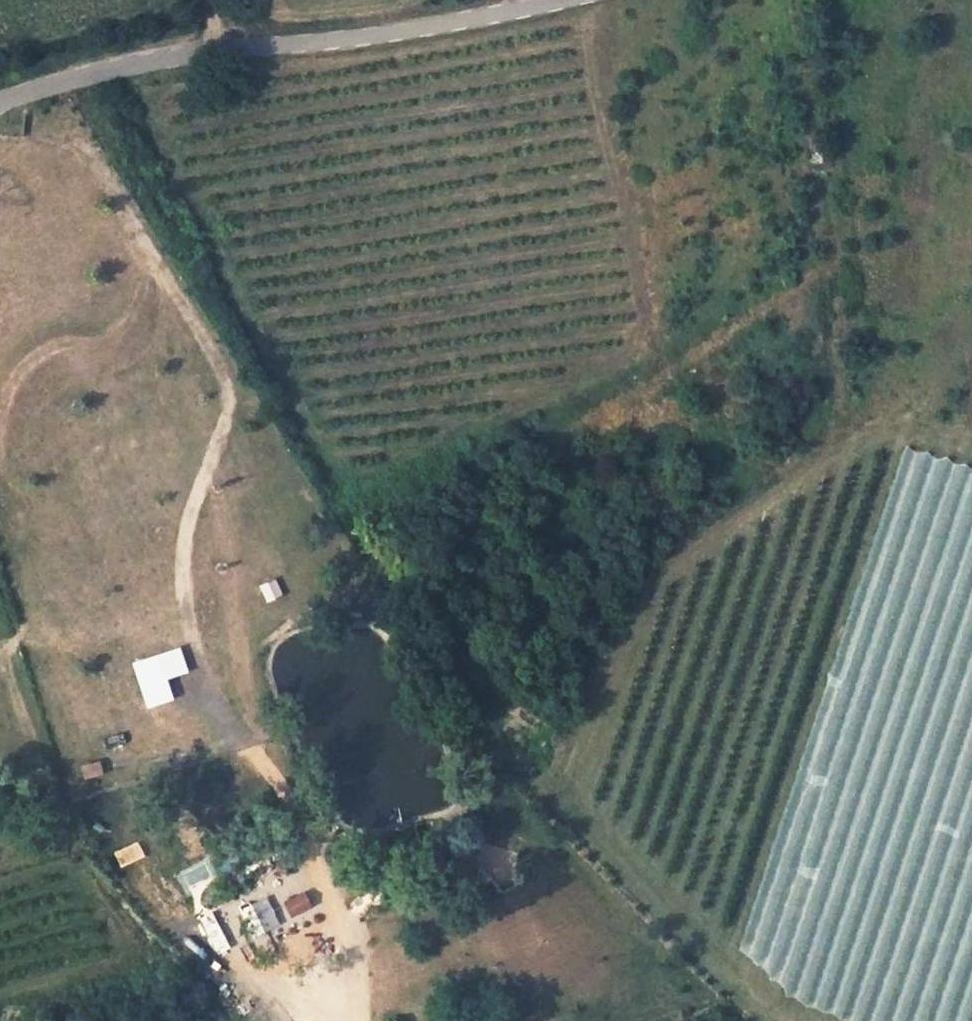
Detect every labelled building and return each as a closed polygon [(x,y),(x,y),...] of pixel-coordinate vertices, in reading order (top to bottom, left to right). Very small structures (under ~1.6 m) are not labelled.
[(305,892),(283,902),(290,917),(312,908),(305,892)]
